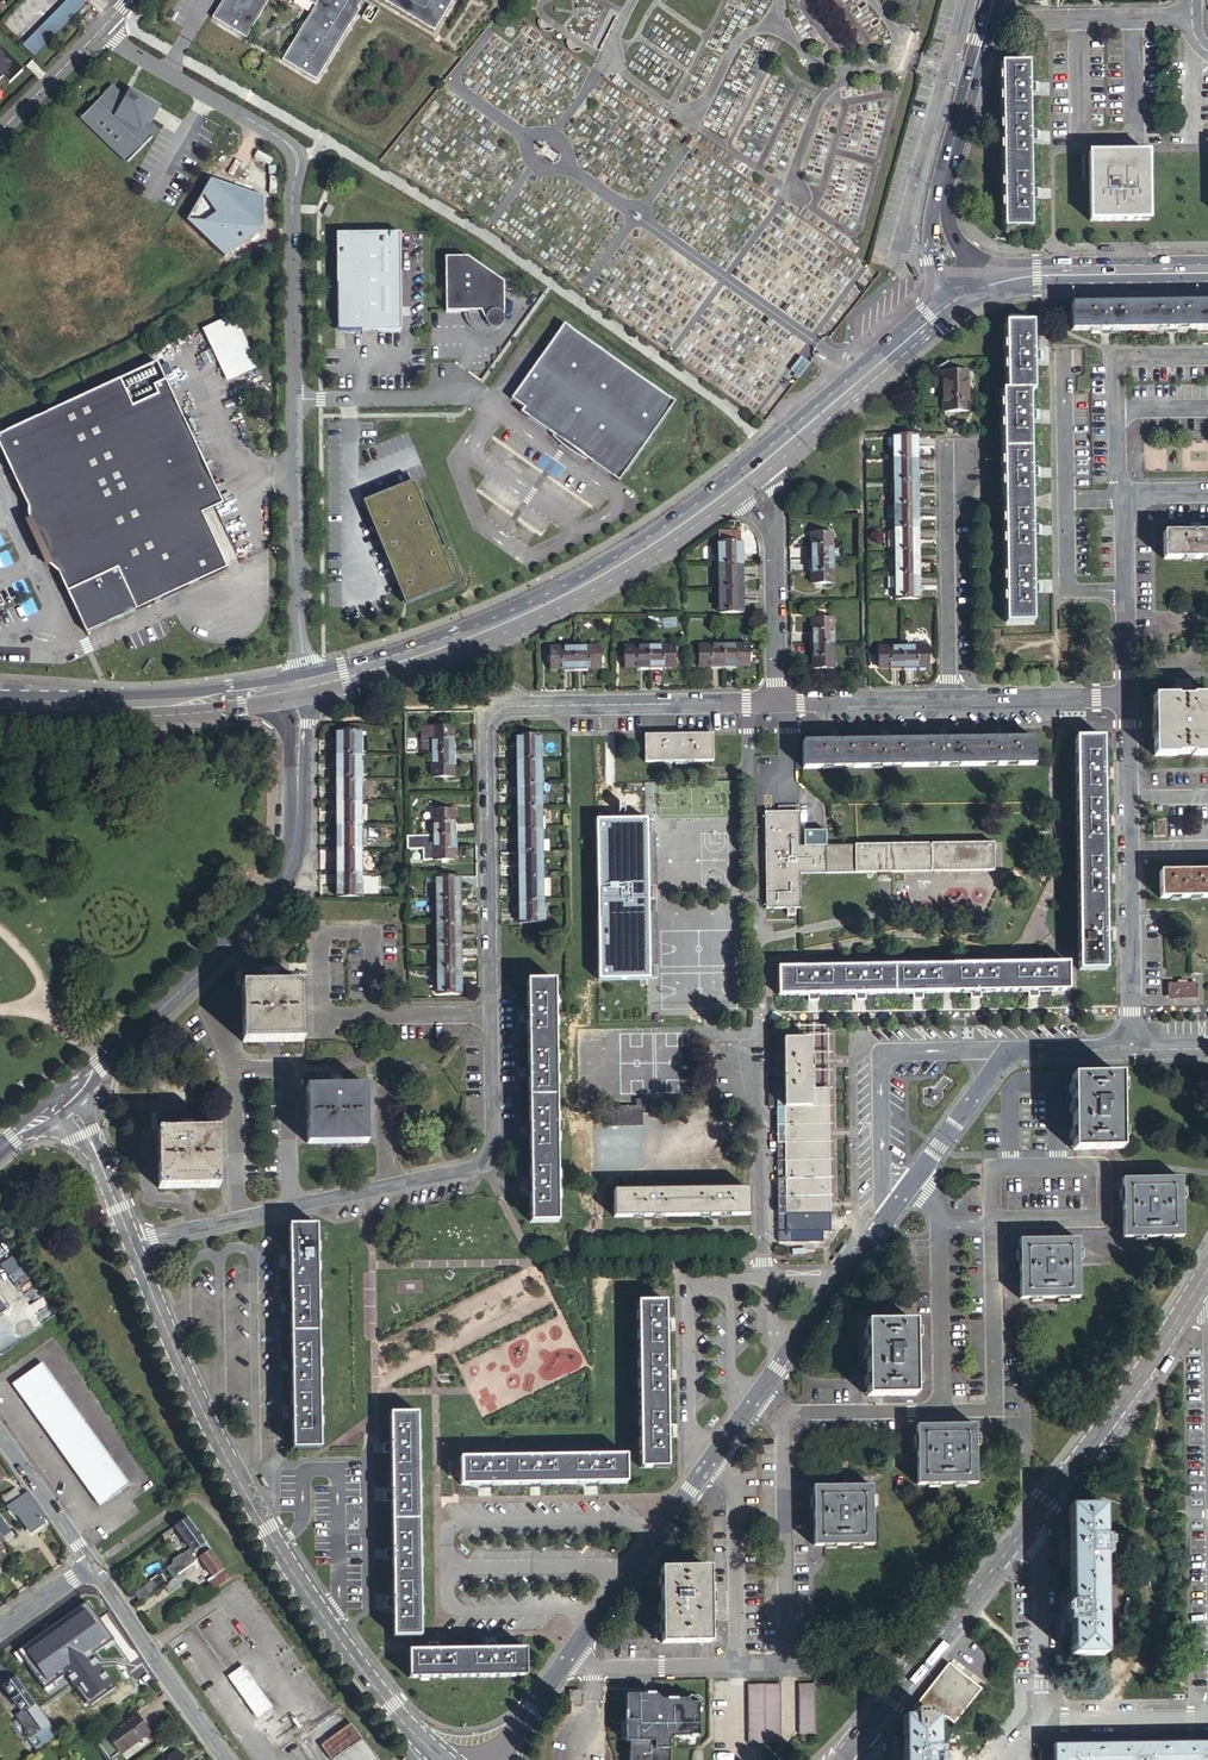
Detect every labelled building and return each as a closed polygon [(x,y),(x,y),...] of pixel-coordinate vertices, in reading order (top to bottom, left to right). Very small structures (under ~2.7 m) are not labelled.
[(22,50),(32,60),(83,9),(74,0),(22,50)] [(213,17),(247,38),(270,0),(224,0),(213,17)] [(316,5),(283,59),(317,79),(349,26),(350,26),(361,8),(359,7),(363,0),(307,0),(316,5)] [(435,29),(445,13),(453,0),(385,0),(435,29)] [(444,10),(428,3),(424,12),(441,19),(444,10)] [(1,80),(8,86),(21,72),(0,51),(0,81),(1,80)] [(1026,65),(998,66),(1001,231),(1029,231),(1028,201),(1032,201),(1032,192),(1028,192),(1027,143),(1031,143),(1031,134),(1027,134),(1026,95),(1030,95),(1030,86),(1026,86),(1026,65)] [(101,81),(91,91),(94,94),(103,84),(101,81)] [(94,94),(91,91),(70,114),(117,158),(147,125),(136,115),(146,100),(118,84),(114,94),(103,84),(94,94)] [(136,115),(139,118),(149,102),(146,100),(136,115)] [(697,140),(690,135),(685,141),(693,146),(697,140)] [(1145,155),(1086,156),(1087,224),(1146,223),(1145,155)] [(404,230),(339,230),(340,328),(404,328),(404,230)] [(468,309),(472,309),(472,313),(473,314),(474,316),(475,318),(476,319),(477,320),(478,322),(480,323),(481,324),(483,325),(484,326),(486,327),(488,327),(490,327),(492,328),(493,328),(495,328),(497,328),(499,327),(501,327),(502,326),(503,326),(506,323),(507,320),(508,317),(508,314),(508,313),(508,280),(475,258),(450,258),(450,309),(468,309)] [(1071,304),(1072,331),(1102,330),(1102,332),(1110,332),(1110,330),(1168,329),(1168,331),(1176,331),(1176,329),(1207,329),(1207,302),(1071,304)] [(501,327),(502,326),(501,327),(499,327),(497,328),(495,328),(493,328),(492,328),(490,327),(488,327),(486,327),(484,326),(483,325),(481,324),(480,323),(478,322),(477,320),(476,319),(475,318),(474,316),(473,314),(472,313),(472,309),(468,309),(468,313),(469,315),(470,318),(471,320),(474,323),(475,324),(476,325),(479,327),(481,328),(485,329),(486,330),(490,330),(494,330),(497,329),(501,327)] [(240,314),(210,328),(233,379),(264,366),(240,314)] [(568,322),(515,397),(527,406),(524,411),(621,480),(678,399),(568,322)] [(1034,586),(1030,586),(1029,538),(1033,538),(1033,529),(1029,529),(1028,480),(1032,480),(1032,471),(1028,471),(1027,422),(1031,422),(1031,413),(1027,414),(1027,394),(1031,394),(1031,364),(1035,364),(1035,355),(1031,355),(1030,325),(1003,325),(1004,393),(999,393),(1003,626),(1031,625),(1030,595),(1034,595),(1034,586)] [(798,379),(810,363),(804,358),(794,370),(799,373),(796,377),(798,379)] [(228,503),(163,360),(2,434),(34,505),(34,521),(52,560),(64,571),(92,631),(233,567),(208,512),(204,504),(217,498),(221,506),(228,503)] [(970,369),(948,369),(948,408),(970,408),(970,369)] [(891,434),(891,458),(916,458),(916,433),(891,434)] [(891,458),(892,483),(916,483),(916,458),(891,458)] [(416,478),(364,499),(406,602),(457,582),(416,478)] [(892,483),(892,508),(917,507),(916,483),(892,483)] [(204,504),(208,512),(221,506),(217,498),(204,504)] [(917,530),(917,507),(892,508),(892,531),(917,530)] [(917,553),(917,530),(892,531),(892,554),(917,553)] [(1161,562),(1207,561),(1207,535),(1198,535),(1190,535),(1160,536),(1161,562)] [(829,565),(829,537),(809,537),(809,565),(829,565)] [(718,569),(739,570),(738,547),(718,546),(718,569)] [(917,577),(917,553),(892,554),(893,578),(917,577)] [(829,588),(829,565),(809,565),(809,588),(829,588)] [(718,569),(718,592),(739,592),(739,570),(718,569)] [(918,602),(917,577),(893,578),(893,602),(918,602)] [(739,592),(718,592),(718,615),(739,615),(739,592)] [(830,649),(830,623),(810,623),(810,649),(830,649)] [(830,673),(830,649),(810,649),(810,673),(830,673)] [(569,650),(542,650),(543,669),(569,669),(569,650)] [(595,650),(569,650),(569,669),(595,669),(595,650)] [(644,650),(620,650),(620,669),(645,669),(644,650)] [(668,650),(644,650),(645,669),(668,669),(668,650)] [(722,650),(698,650),(698,669),(722,669),(722,650)] [(746,650),(722,650),(722,669),(746,669),(746,650)] [(902,652),(878,652),(878,671),(902,672),(902,652)] [(925,652),(902,652),(902,672),(925,672),(925,652)] [(1153,697),(1154,757),(1177,757),(1177,755),(1192,755),(1192,756),(1207,756),(1207,696),(1191,696),(1191,698),(1176,698),(1176,697),(1153,697)] [(451,731),(422,732),(422,757),(432,757),(433,781),(452,780),(451,731)] [(359,735),(335,736),(336,760),(359,759),(359,735)] [(713,736),(645,735),(645,762),(676,762),(683,762),(713,761),(713,736)] [(1103,738),(1075,739),(1079,971),(1107,971),(1106,941),(1110,941),(1110,932),(1106,932),(1105,883),(1109,883),(1109,874),(1105,874),(1104,826),(1108,825),(1108,817),(1104,817),(1104,777),(1108,777),(1107,768),(1103,768),(1103,738)] [(800,745),(801,772),(1033,768),(1032,741),(1002,742),(1002,740),(994,740),(994,742),(945,743),(944,741),(936,741),(936,743),(887,744),(887,742),(879,742),(879,744),(838,744),(838,743),(830,743),(830,745),(800,745)] [(541,819),(539,741),(516,741),(519,925),(543,925),(541,831),(541,819)] [(359,783),(359,759),(336,760),(336,783),(359,783)] [(360,807),(359,783),(336,783),(336,808),(360,807)] [(360,829),(360,807),(336,808),(336,830),(360,829)] [(779,809),(764,809),(766,905),(787,904),(795,904),(800,904),(800,872),(993,870),(993,840),(826,842),(826,827),(808,827),(808,823),(800,823),(800,809),(779,809)] [(434,814),(435,838),(454,838),(453,814),(434,814)] [(596,817),(598,978),(648,978),(646,817),(596,817)] [(1163,823),(1151,824),(1151,839),(1163,839),(1163,823)] [(336,830),(336,854),(360,854),(360,829),(336,830)] [(435,838),(435,862),(454,862),(454,838),(435,838)] [(360,878),(360,854),(336,854),(336,878),(360,878)] [(1160,872),(1160,899),(1207,898),(1207,871),(1189,872),(1189,866),(1180,866),(1180,872),(1160,872)] [(1011,869),(1002,869),(1002,878),(1011,878),(1011,869)] [(336,878),(337,901),(360,901),(360,878),(336,878)] [(460,883),(436,883),(438,998),(462,998),(460,883)] [(1066,966),(776,970),(776,998),(806,998),(806,1002),(815,1001),(815,998),(855,997),(855,1001),(864,1001),(864,997),(912,996),(912,1000),(921,1000),(921,996),(970,995),(970,999),(979,999),(979,995),(1028,994),(1028,998),(1037,998),(1037,994),(1066,993),(1066,966)] [(552,983),(525,984),(525,1014),(521,1014),(522,1023),(525,1023),(526,1071),(522,1071),(523,1080),(526,1080),(527,1129),(523,1129),(523,1138),(527,1138),(528,1187),(524,1187),(524,1196),(528,1196),(529,1225),(556,1225),(552,983)] [(1194,986),(1166,987),(1167,999),(1194,998),(1194,986)] [(300,988),(240,989),(240,1046),(301,1045),(300,988)] [(823,1235),(831,1235),(828,1029),(798,1029),(798,1042),(810,1042),(811,1091),(821,1091),(823,1235)] [(779,1246),(823,1245),(823,1235),(821,1091),(811,1091),(810,1042),(798,1042),(767,1043),(768,1073),(778,1073),(780,1073),(781,1080),(784,1080),(784,1085),(768,1085),(769,1111),(777,1111),(779,1246)] [(1120,1076),(1071,1077),(1073,1150),(1121,1150),(1120,1076)] [(365,1089),(304,1090),(305,1148),(366,1147),(365,1089)] [(641,1107),(606,1107),(606,1126),(642,1126),(641,1107)] [(216,1134),(156,1135),(156,1193),(217,1192),(216,1134)] [(1180,1180),(1122,1181),(1123,1239),(1182,1238),(1180,1180)] [(747,1218),(746,1192),(704,1193),(704,1192),(701,1192),(701,1193),(694,1193),(694,1192),(691,1192),(691,1193),(685,1193),(685,1192),(682,1192),(682,1193),(676,1193),(676,1192),(673,1192),(673,1193),(667,1193),(667,1192),(664,1192),(664,1193),(657,1193),(657,1192),(654,1192),(654,1193),(637,1194),(637,1193),(634,1193),(634,1194),(627,1194),(627,1193),(624,1193),(624,1194),(618,1194),(618,1193),(615,1193),(615,1194),(612,1194),(612,1221),(642,1220),(642,1222),(650,1222),(650,1220),(709,1219),(709,1221),(717,1221),(717,1219),(747,1218)] [(315,1228),(287,1229),(288,1259),(284,1259),(284,1268),(288,1268),(289,1307),(285,1307),(285,1316),(289,1316),(290,1365),(286,1365),(286,1374),(290,1374),(291,1414),(287,1414),(287,1423),(291,1423),(291,1452),(319,1452),(315,1228)] [(1077,1240),(1018,1241),(1019,1300),(1078,1299),(1077,1240)] [(44,1295),(31,1304),(42,1320),(55,1311),(44,1295)] [(666,1300),(638,1301),(641,1467),(669,1466),(668,1436),(672,1436),(672,1427),(668,1427),(667,1379),(671,1379),(671,1370),(667,1370),(666,1330),(670,1330),(670,1321),(666,1321),(666,1300)] [(913,1323),(865,1324),(867,1397),(915,1396),(913,1323)] [(42,1365),(18,1383),(105,1504),(129,1486),(42,1365)] [(18,1383),(13,1387),(100,1507),(105,1504),(18,1383)] [(418,1412),(391,1412),(391,1442),(387,1443),(387,1451),(391,1451),(392,1491),(388,1491),(388,1500),(392,1500),(393,1549),(389,1549),(389,1558),(393,1558),(394,1597),(390,1597),(390,1606),(394,1606),(394,1636),(422,1636),(418,1412)] [(975,1425),(917,1426),(918,1484),(976,1483),(975,1425)] [(462,1476),(462,1484),(483,1484),(483,1488),(492,1487),(492,1484),(532,1483),(532,1487),(541,1487),(541,1483),(589,1482),(589,1486),(598,1486),(598,1482),(628,1481),(628,1454),(462,1456),(462,1461),(463,1461),(463,1476),(462,1476)] [(449,1477),(456,1477),(457,1463),(449,1463),(449,1477)] [(872,1487),(813,1488),(814,1546),(873,1545),(872,1487)] [(12,1505),(24,1497),(19,1489),(7,1498),(12,1505)] [(30,1492),(27,1494),(32,1501),(36,1498),(33,1493),(31,1494),(30,1492)] [(27,1494),(24,1497),(12,1505),(11,1510),(14,1514),(19,1513),(24,1520),(29,1521),(37,1532),(47,1524),(46,1522),(50,1518),(36,1498),(32,1501),(27,1494)] [(1103,1507),(1069,1508),(1072,1655),(1072,1657),(1105,1657),(1103,1507)] [(0,1518),(0,1529),(8,1540),(9,1538),(11,1540),(16,1536),(2,1516),(0,1518)] [(187,1519),(176,1528),(194,1552),(199,1560),(211,1551),(187,1519)] [(2,1546),(9,1541),(8,1540),(0,1529),(0,1547),(2,1546)] [(211,1551),(199,1560),(215,1581),(206,1588),(210,1594),(231,1578),(211,1551)] [(199,1560),(194,1552),(186,1558),(181,1557),(174,1563),(174,1567),(169,1571),(174,1578),(199,1560)] [(708,1570),(660,1571),(661,1645),(709,1644),(708,1570)] [(188,1571),(169,1584),(175,1593),(194,1579),(188,1571)] [(165,1574),(156,1581),(160,1588),(170,1581),(165,1574)] [(146,1599),(160,1588),(156,1581),(140,1591),(146,1599)] [(90,1614),(57,1637),(72,1659),(105,1635),(90,1614)] [(429,1650),(408,1650),(409,1677),(526,1675),(526,1648),(496,1648),(496,1645),(487,1645),(487,1649),(465,1649),(465,1645),(459,1645),(460,1649),(438,1649),(438,1645),(429,1646),(429,1650)] [(34,1738),(52,1725),(4,1658),(0,1660),(0,1684),(5,1690),(7,1688),(12,1695),(11,1697),(17,1705),(19,1704),(26,1715),(20,1719),(34,1738)] [(913,1710),(913,1718),(937,1718),(946,1718),(955,1725),(982,1690),(949,1665),(913,1710)] [(231,1679),(238,1688),(252,1678),(245,1668),(231,1679)] [(252,1678),(238,1688),(244,1697),(258,1687),(252,1678)] [(274,1709),(258,1687),(244,1697),(260,1719),(274,1709)] [(780,1687),(747,1688),(747,1746),(780,1746),(780,1687)] [(814,1687),(797,1687),(798,1737),(815,1737),(814,1687)] [(580,1690),(569,1690),(569,1701),(580,1701),(580,1690)] [(11,1697),(7,1700),(20,1719),(26,1715),(19,1704),(17,1705),(11,1697)] [(644,1698),(624,1698),(625,1724),(623,1724),(624,1746),(629,1745),(629,1759),(669,1759),(669,1744),(672,1741),(699,1740),(698,1706),(689,1706),(686,1703),(660,1703),(654,1697),(650,1702),(644,1702),(644,1698)] [(156,1732),(142,1714),(101,1744),(114,1759),(120,1759),(156,1732)] [(902,1718),(903,1759),(938,1759),(937,1718),(913,1718),(902,1718)] [(68,1743),(83,1733),(76,1722),(61,1732),(68,1743)] [(321,1746),(331,1759),(337,1759),(365,1740),(353,1723),(321,1746)] [(38,1752),(60,1736),(52,1725),(34,1738),(30,1741),(38,1752)] [(1053,1750),(1053,1759),(1207,1759),(1207,1746),(1053,1747),(1053,1750)] [(1053,1750),(1041,1750),(1041,1752),(1041,1759),(1053,1759),(1053,1750)] [(181,1751),(169,1759),(188,1759),(181,1751)]
